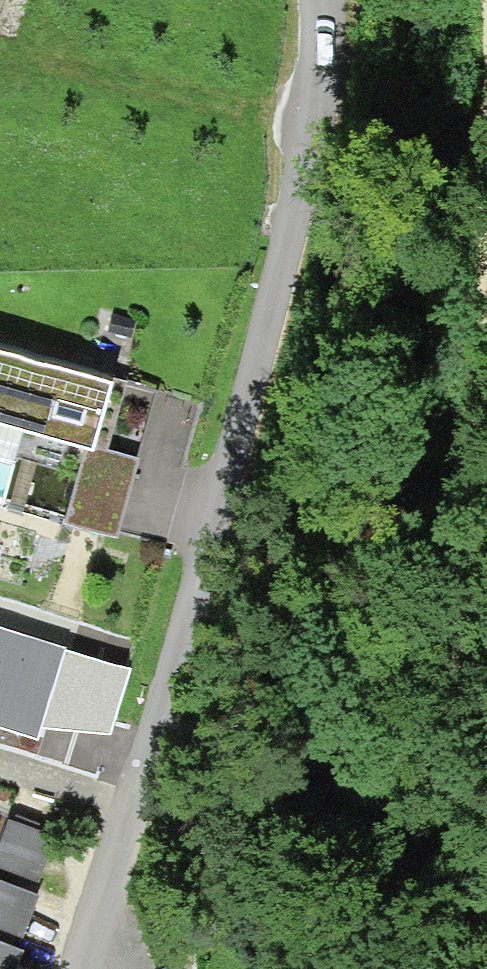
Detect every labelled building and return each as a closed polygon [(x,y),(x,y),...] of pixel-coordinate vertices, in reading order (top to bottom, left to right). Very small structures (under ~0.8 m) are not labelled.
[(137,319),(113,313),(108,332),(131,339),(137,319)] [(0,350),(0,424),(86,449),(94,451),(95,448),(113,383),(0,350)] [(125,386),(113,383),(95,448),(107,451),(125,386)] [(107,451),(95,448),(94,451),(86,449),(63,526),(116,539),(139,459),(107,451)] [(0,628),(0,728),(37,739),(41,727),(65,650),(65,648),(0,628)] [(130,669),(65,650),(41,727),(111,733),(130,669)] [(0,842),(0,868),(39,883),(57,837),(9,819),(0,842)] [(23,939),(39,895),(0,880),(0,930),(23,939)] [(23,951),(0,942),(0,968),(16,968),(23,951)]
